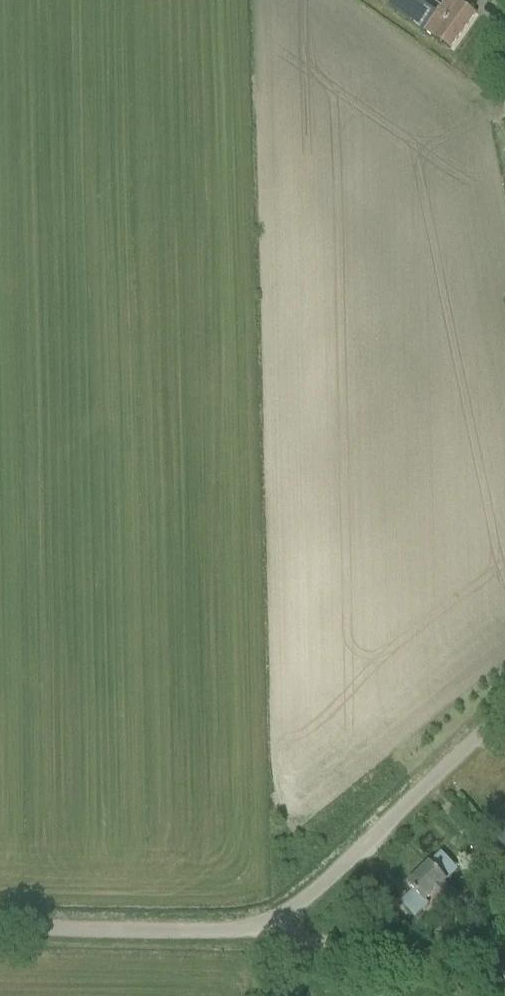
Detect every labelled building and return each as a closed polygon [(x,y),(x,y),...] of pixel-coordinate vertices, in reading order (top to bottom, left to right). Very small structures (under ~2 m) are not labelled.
[(388,7),(449,50),(475,14),(455,0),(445,0),(447,1),(439,12),(422,0),(392,0),(388,7)] [(488,828),(504,851),(504,815),(488,828)] [(407,886),(412,892),(400,903),(414,918),(427,905),(424,902),(431,896),(442,908),(454,897),(443,885),(446,881),(445,880),(455,870),(441,855),(430,865),(429,864),(407,886)]
